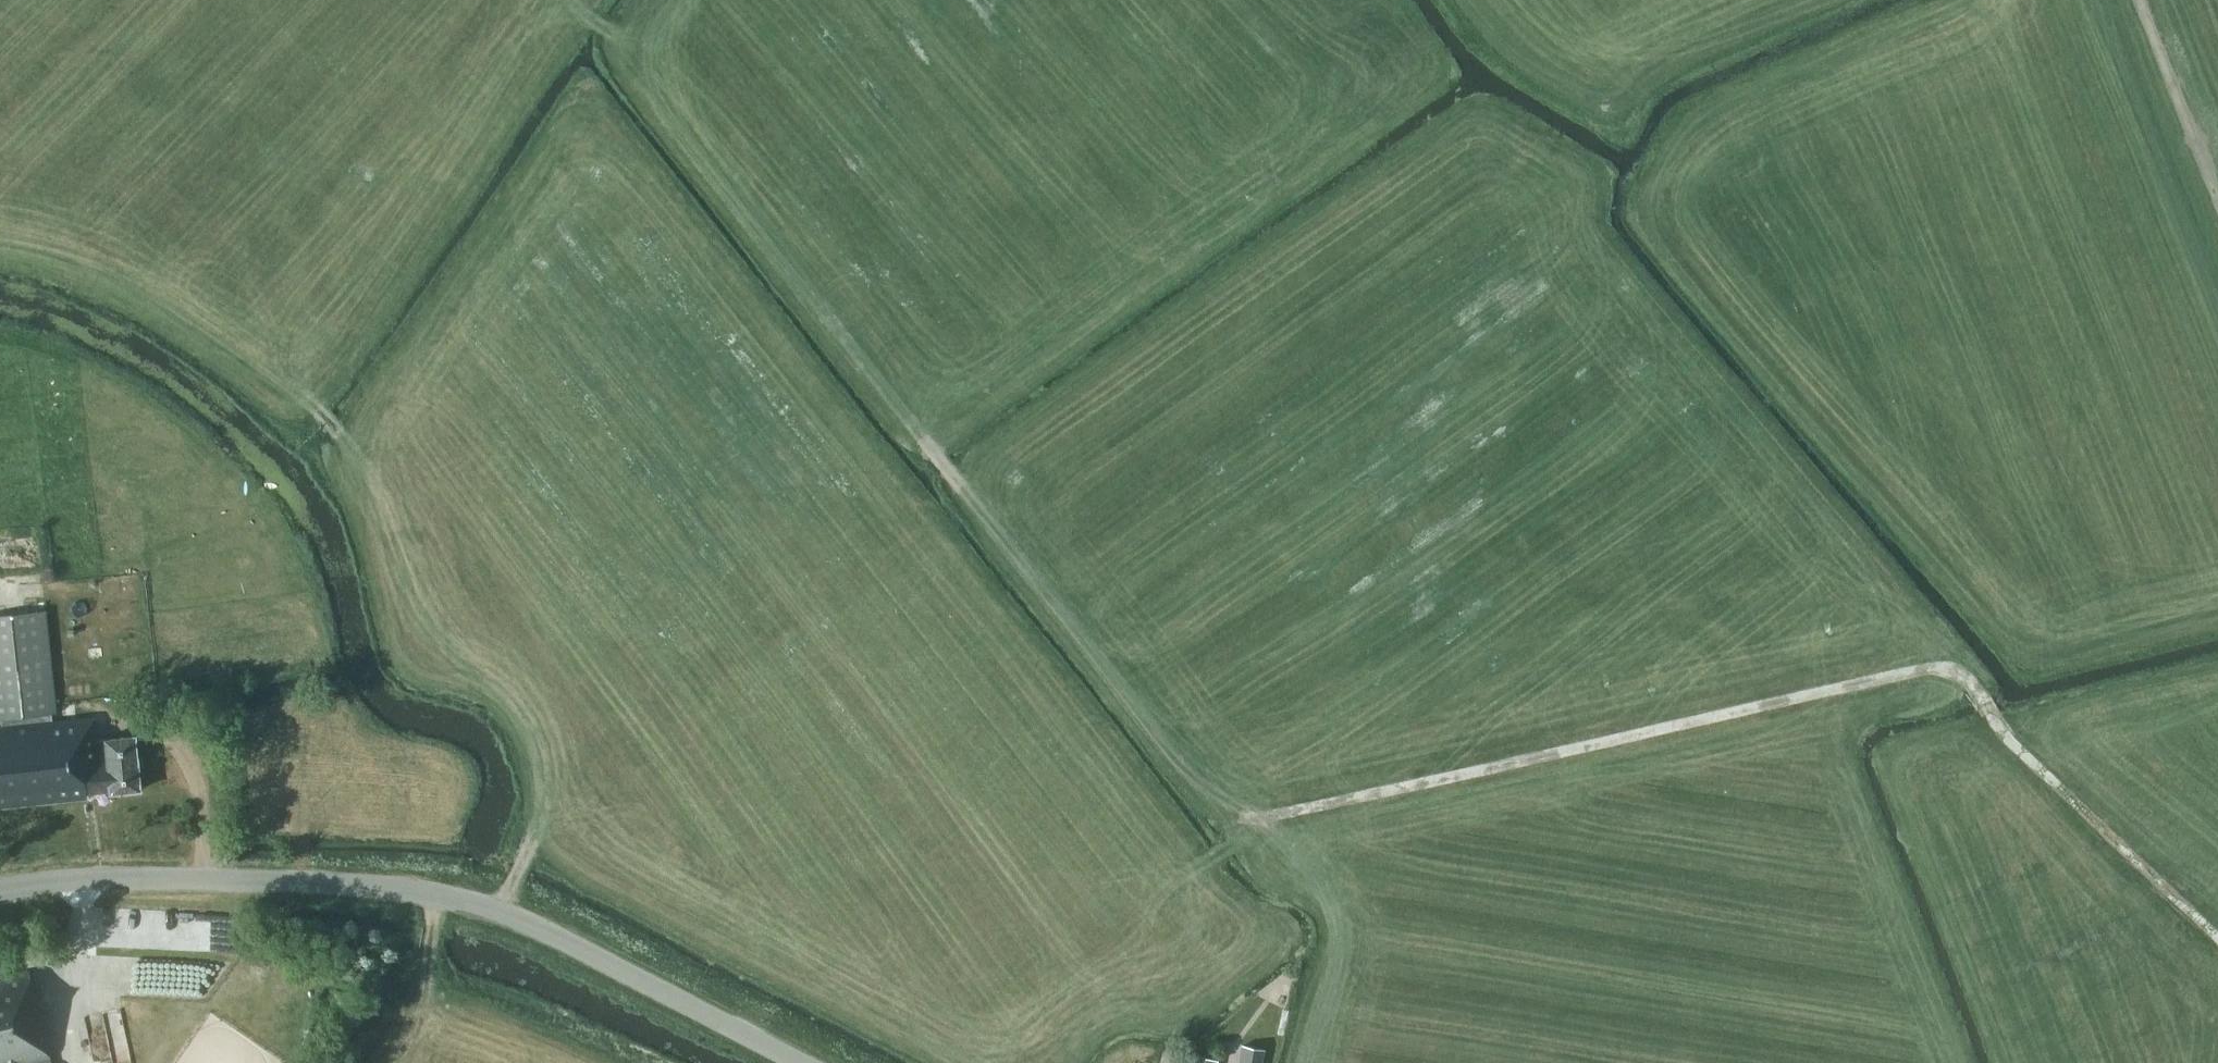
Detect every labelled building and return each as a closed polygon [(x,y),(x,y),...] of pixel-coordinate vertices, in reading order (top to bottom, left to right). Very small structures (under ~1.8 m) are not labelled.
[(10,549),(0,549),(0,564),(11,563),(10,549)] [(87,798),(87,792),(108,790),(109,793),(139,789),(134,735),(94,739),(92,718),(49,722),(48,713),(55,713),(45,611),(0,616),(0,807),(87,798)] [(35,993),(32,994),(27,972),(0,978),(0,1062),(50,1062),(35,993)] [(1241,1062),(1265,1062),(1267,1050),(1245,1045),(1241,1062)] [(1203,1055),(1188,1053),(1187,1062),(1202,1062),(1203,1055)]
